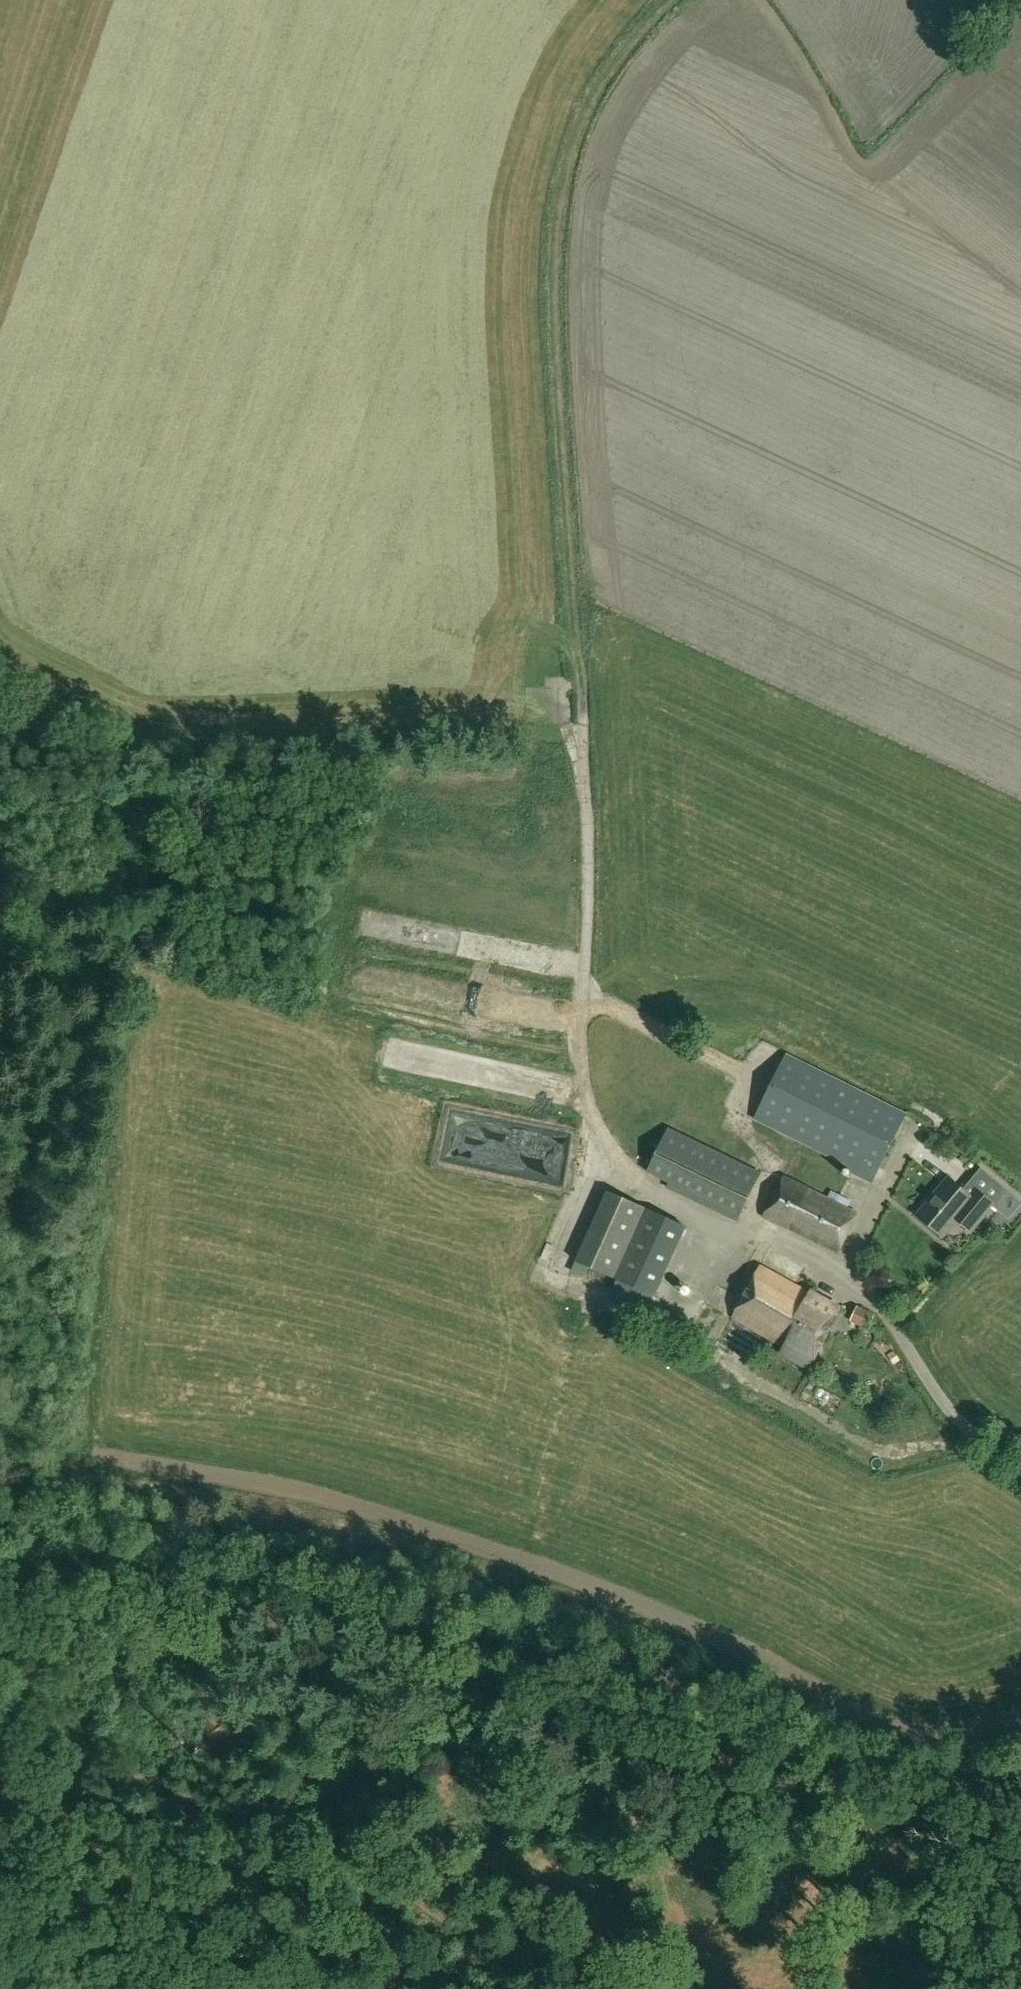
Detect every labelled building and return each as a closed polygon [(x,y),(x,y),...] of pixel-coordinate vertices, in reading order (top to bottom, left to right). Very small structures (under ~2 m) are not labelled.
[(874,1183),(908,1115),(789,1055),(757,1118),(857,1169),(854,1173),(874,1183)] [(741,1216),(762,1173),(671,1129),(650,1172),(741,1216)] [(840,1252),(859,1213),(784,1177),(765,1216),(840,1252)] [(951,1179),(919,1215),(944,1236),(958,1219),(973,1232),(995,1206),(978,1191),(972,1197),(951,1179)] [(650,1311),(688,1227),(612,1192),(580,1263),(619,1280),(613,1294),(650,1311)] [(572,1272),(584,1278),(588,1269),(576,1263),(572,1272)] [(764,1271),(737,1320),(787,1347),(783,1354),(812,1369),(844,1309),(814,1293),(812,1297),(764,1271)] [(870,1332),(878,1317),(859,1307),(851,1322),(870,1332)]
